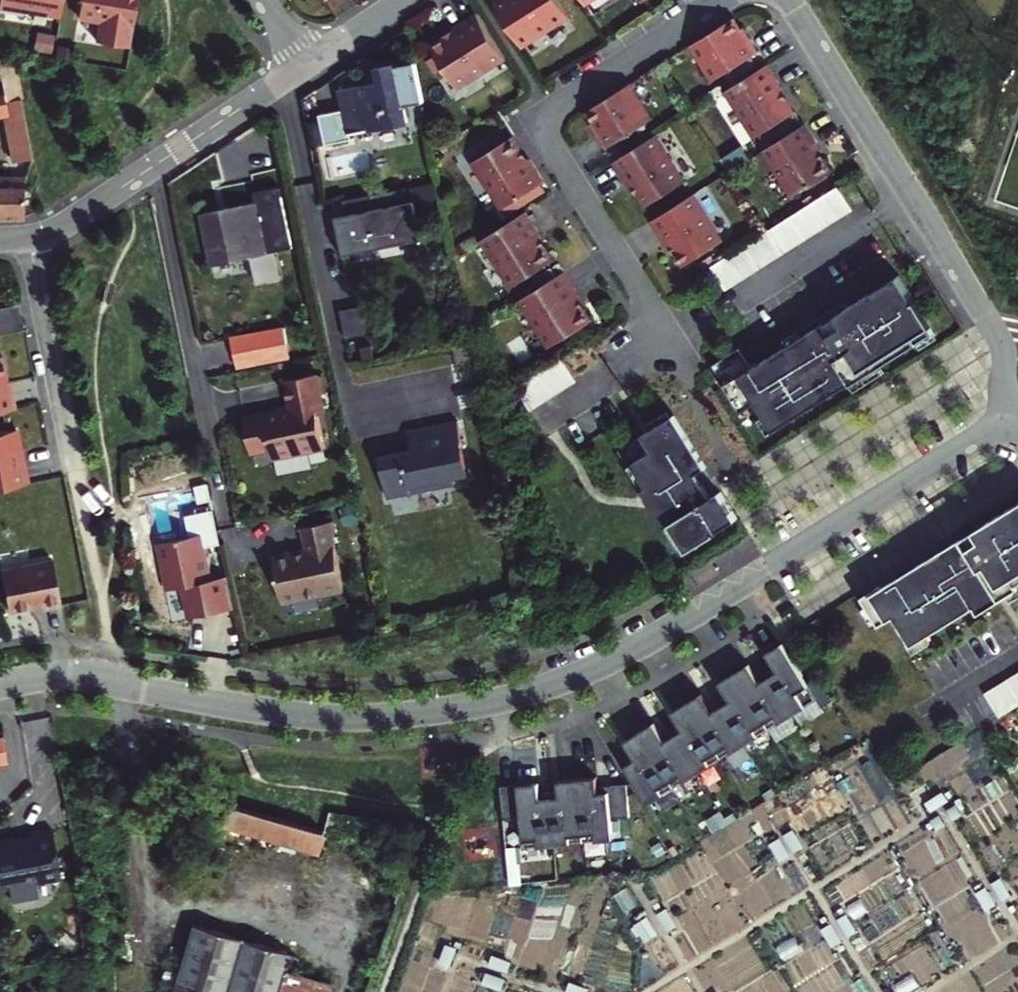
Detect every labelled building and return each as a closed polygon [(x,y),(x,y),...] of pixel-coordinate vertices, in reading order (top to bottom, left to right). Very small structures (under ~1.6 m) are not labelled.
[(62,9),(63,0),(3,0),(62,9)] [(79,12),(99,15),(96,35),(131,40),(138,0),(81,0),(79,12)] [(518,42),(565,12),(557,0),(493,0),(492,1),(518,42)] [(501,53),(475,12),(451,27),(453,30),(430,45),(454,83),(501,53)] [(732,19),(691,45),(714,80),(759,52),(751,38),(746,41),(732,19)] [(744,27),(740,30),(746,41),(751,38),(744,27)] [(420,93),(411,54),(373,60),(374,68),(334,78),(338,101),(316,106),(318,116),(308,119),(312,137),(347,130),(349,125),(408,112),(405,96),(420,93)] [(0,63),(0,76),(2,84),(5,102),(21,98),(17,81),(13,61),(0,63)] [(767,64),(726,90),(756,137),(793,113),(779,90),(782,88),(767,64)] [(0,85),(0,111),(2,111),(11,159),(33,155),(21,98),(5,102),(2,84),(0,85)] [(628,85),(587,110),(594,122),(601,132),(597,135),(605,149),(650,120),(628,85)] [(594,122),(590,124),(597,135),(601,132),(594,122)] [(804,124),(763,150),(793,197),(831,173),(816,150),(820,148),(804,124)] [(654,135),(613,161),(629,185),(632,183),(646,206),(684,183),(654,135)] [(503,208),(544,182),(528,158),(525,161),(510,137),(473,161),(503,208)] [(0,179),(0,215),(24,214),(23,178),(0,179)] [(418,234),(411,197),(433,194),(431,178),(339,196),(343,210),(331,213),(336,237),(331,238),(333,247),(338,246),(339,250),(413,235),(418,234)] [(838,218),(850,211),(835,188),(766,232),(708,268),(723,291),(734,284),(746,276),(757,269),(769,262),(780,255),(792,247),(803,240),(815,233),(826,226),(838,218)] [(225,209),(200,214),(208,258),(250,248),(267,245),(257,192),(235,198),(223,200),(225,209)] [(692,195),(651,221),(666,245),(670,242),(684,266),(722,242),(692,195)] [(198,204),(200,214),(225,209),(223,200),(198,204)] [(525,212),(484,238),(514,284),(552,261),(537,238),(540,235),(525,212)] [(274,244),(250,248),(255,273),(278,269),(274,244)] [(563,272),(522,298),(552,345),(590,321),(575,298),(578,296),(563,272)] [(714,364),(708,368),(720,386),(738,415),(752,406),(760,418),(770,433),(831,394),(860,376),(862,378),(877,369),(881,375),(917,353),(913,346),(930,336),(917,314),(918,313),(896,277),(845,309),(832,316),(839,326),(826,335),(815,341),(809,331),(783,347),(747,369),(740,358),(733,362),(718,371),(714,364)] [(368,300),(336,306),(343,340),(375,334),(368,300)] [(780,341),(783,347),(809,331),(815,341),(826,335),(839,326),(832,316),(845,309),(841,302),(780,341)] [(24,329),(19,304),(0,308),(0,334),(24,329)] [(283,324),(226,336),(233,367),(290,355),(283,324)] [(930,336),(913,346),(917,353),(934,341),(930,336)] [(559,360),(513,388),(528,411),(573,382),(559,360)] [(12,409),(9,389),(5,390),(0,364),(0,411),(12,409)] [(262,414),(249,417),(255,447),(275,443),(277,452),(328,442),(320,400),(327,399),(321,368),(289,374),(295,403),(261,410),(262,414)] [(877,369),(862,378),(865,384),(881,375),(877,369)] [(860,376),(831,394),(836,403),(865,384),(862,378),(860,376)] [(648,427),(670,413),(667,407),(644,421),(648,427)] [(702,463),(704,462),(700,455),(673,412),(670,413),(648,427),(629,439),(620,444),(683,545),(734,514),(735,513),(718,486),(717,487),(708,493),(693,469),(702,463)] [(376,454),(384,493),(450,481),(448,471),(463,467),(453,416),(405,426),(409,448),(410,451),(403,453),(402,449),(376,454)] [(760,418),(754,422),(764,437),(770,433),(760,418)] [(0,431),(0,487),(29,482),(25,462),(21,463),(16,442),(19,441),(16,428),(0,431)] [(702,463),(693,469),(708,493),(717,487),(718,486),(704,462),(702,463)] [(972,525),(978,535),(965,543),(959,533),(946,541),(879,583),(877,580),(859,592),(868,607),(874,616),(876,621),(892,611),(907,636),(910,640),(924,631),(971,602),(975,608),(1003,591),(1016,583),(1013,578),(1017,575),(1017,496),(972,525)] [(290,546),(268,551),(277,597),(339,585),(325,516),(298,522),(303,546),(290,549),(290,546)] [(972,525),(959,533),(965,543),(978,535),(972,525)] [(203,530),(161,539),(170,585),(180,583),(184,582),(189,606),(207,602),(209,610),(232,605),(226,574),(212,576),(203,530)] [(161,539),(156,539),(165,586),(170,585),(161,539)] [(64,557),(13,567),(20,607),(53,601),(54,605),(73,601),(64,557)] [(1003,591),(1007,597),(1017,590),(1017,575),(1013,578),(1016,583),(1003,591)] [(184,582),(180,583),(186,614),(209,610),(207,602),(189,606),(184,582)] [(862,611),(868,620),(874,616),(868,607),(862,611)] [(904,637),(911,648),(928,637),(924,631),(910,640),(907,636),(904,637)] [(784,645),(768,654),(776,667),(779,672),(770,678),(793,715),(818,700),(784,645)] [(758,679),(750,665),(736,674),(770,730),(793,715),(770,678),(761,684),(758,679)] [(776,667),(767,673),(770,678),(779,672),(776,667)] [(767,673),(758,679),(761,684),(770,678),(767,673)] [(1000,716),(1011,709),(1017,705),(1017,673),(1009,679),(998,686),(986,693),(1000,716)] [(736,674),(719,684),(728,698),(731,703),(722,708),(745,745),(770,730),(736,674)] [(710,708),(702,695),(687,704),(721,760),(745,745),(722,708),(713,713),(710,708)] [(728,698),(719,703),(722,708),(731,703),(728,698)] [(719,703),(710,708),(713,713),(722,708),(719,703)] [(687,704),(671,714),(679,728),(682,733),(673,738),(696,775),(721,760),(687,704)] [(661,738),(653,726),(638,734),(672,790),(696,775),(673,738),(665,743),(661,738)] [(679,728),(670,733),(673,738),(682,733),(679,728)] [(670,733),(661,738),(665,743),(673,738),(670,733)] [(638,734),(622,745),(631,758),(633,762),(623,768),(647,806),(672,790),(638,734)] [(0,736),(0,763),(11,761),(6,735),(0,736)] [(621,764),(623,768),(633,762),(631,758),(621,764)] [(859,758),(833,775),(850,801),(875,784),(859,758)] [(590,776),(571,778),(577,840),(607,838),(605,819),(623,817),(620,784),(601,786),(602,791),(592,792),(591,787),(590,776)] [(553,796),(544,797),(548,844),(577,840),(571,778),(551,780),(552,791),(553,796)] [(829,780),(761,793),(766,817),(784,814),(808,809),(807,802),(832,797),(829,780)] [(548,844),(544,797),(535,798),(534,793),(533,782),(495,786),(498,819),(515,817),(519,847),(548,844)] [(944,793),(928,804),(933,812),(950,802),(944,793)] [(255,835),(316,855),(323,832),(230,801),(223,824),(226,825),(221,840),(250,850),(255,835)] [(53,807),(31,811),(32,815),(15,818),(15,816),(0,819),(0,867),(9,866),(12,880),(39,875),(36,861),(62,856),(53,807)] [(957,807),(949,812),(954,821),(963,815),(957,807)] [(941,817),(933,822),(939,831),(947,825),(941,817)] [(796,827),(787,832),(798,850),(806,844),(796,827)] [(780,837),(771,842),(782,859),(791,854),(780,837)] [(1001,876),(993,881),(1003,898),(1012,892),(1001,876)] [(985,886),(977,891),(988,908),(996,902),(985,886)] [(667,908),(658,913),(669,930),(677,924),(667,908)] [(849,913),(841,919),(851,936),(860,930),(849,913)] [(295,948),(196,923),(177,991),(333,991),(338,977),(300,966),(304,952),(295,949),(295,948)] [(833,923),(825,928),(835,945),(844,940),(833,923)] [(77,933),(62,935),(64,950),(79,948),(77,933)] [(446,944),(440,963),(449,966),(455,947),(446,944)] [(510,962),(492,955),(488,965),(507,971),(510,962)] [(504,979),(485,973),(482,982),(501,989),(504,979)] [(566,991),(568,991),(587,991),(588,989),(569,982),(566,991)]
